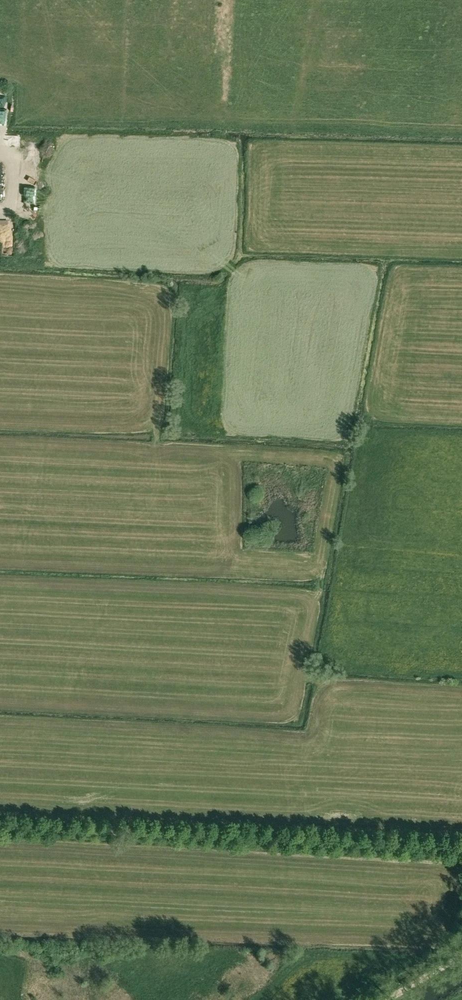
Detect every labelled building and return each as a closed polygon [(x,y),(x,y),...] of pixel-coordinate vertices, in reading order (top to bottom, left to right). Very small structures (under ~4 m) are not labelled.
[(22,197),(27,185),(21,183),(16,194),(22,197)]
